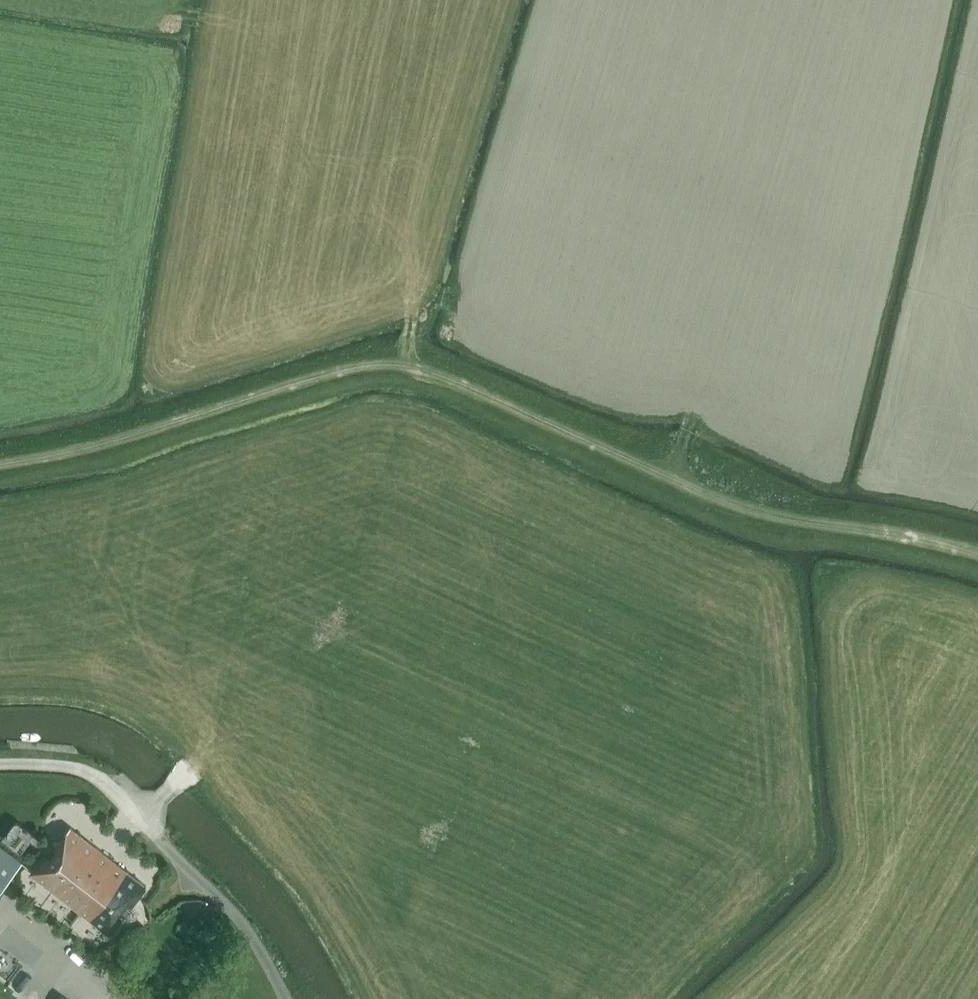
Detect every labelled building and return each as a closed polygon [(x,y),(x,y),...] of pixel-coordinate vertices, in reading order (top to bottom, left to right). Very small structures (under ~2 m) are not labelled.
[(55,841),(31,872),(110,933),(147,886),(71,827),(58,843),(55,841)] [(21,863),(0,847),(0,890),(21,863)]
